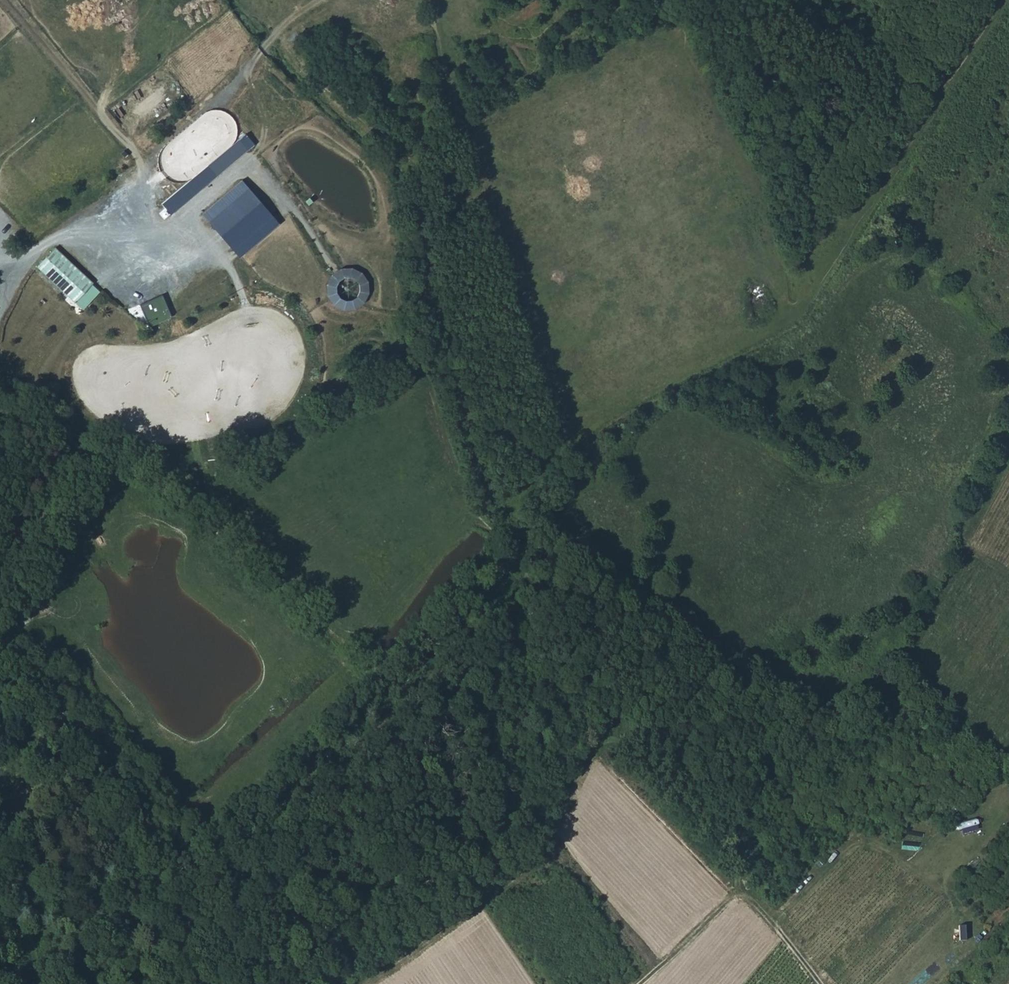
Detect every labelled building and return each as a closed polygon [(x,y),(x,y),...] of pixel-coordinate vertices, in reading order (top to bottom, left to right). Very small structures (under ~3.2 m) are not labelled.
[(243,133),(159,202),(169,213),(253,144),(243,133)] [(239,179),(198,212),(235,257),(276,224),(239,179)] [(52,245),(33,265),(79,311),(98,291),(52,245)] [(326,269),(326,307),(365,308),(365,270),(326,269)]
